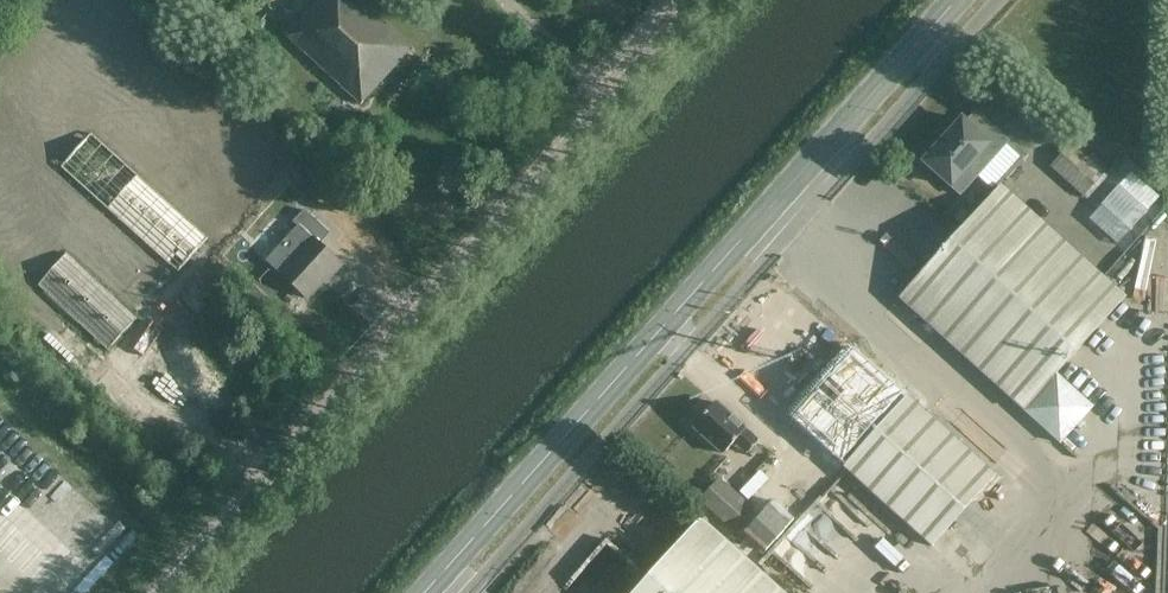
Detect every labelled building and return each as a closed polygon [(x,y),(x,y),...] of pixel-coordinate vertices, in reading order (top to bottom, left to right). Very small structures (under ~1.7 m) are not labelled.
[(289,26),(261,0),(214,0),(191,25),(244,74),(289,26)] [(412,50),(356,0),(328,0),(326,2),(324,0),(321,0),(287,38),(362,106),(412,50)] [(960,195),(1008,142),(975,113),(966,123),(961,119),(923,162),(960,195)] [(209,240),(142,180),(92,136),(62,170),(178,274),(209,240)] [(1051,164),(1083,194),(1103,172),(1071,142),(1051,164)] [(1017,158),(1005,171),(1014,179),(1026,166),(1017,158)] [(951,205),(966,218),(994,188),(980,175),(951,205)] [(901,296),(1024,407),(1061,440),(1092,405),(1055,372),(1124,295),(1001,184),(901,296)] [(309,239),(278,273),(307,300),(340,265),(320,246),(329,236),(303,212),(292,224),(309,239)] [(109,351),(138,320),(68,256),(39,287),(109,351)] [(221,418),(245,391),(207,357),(213,350),(189,328),(135,388),(169,419),(193,393),(221,418)] [(931,547),(996,475),(854,348),(789,420),(931,547)] [(747,451),(758,438),(715,400),(693,424),(724,452),(733,442),(738,447),(740,444),(747,451)] [(765,457),(745,479),(753,487),(773,465),(765,457)] [(750,508),(717,478),(697,500),(730,530),(750,508)] [(685,513),(679,521),(685,527),(692,519),(685,513)] [(631,592),(780,592),(698,519),(631,592)]
